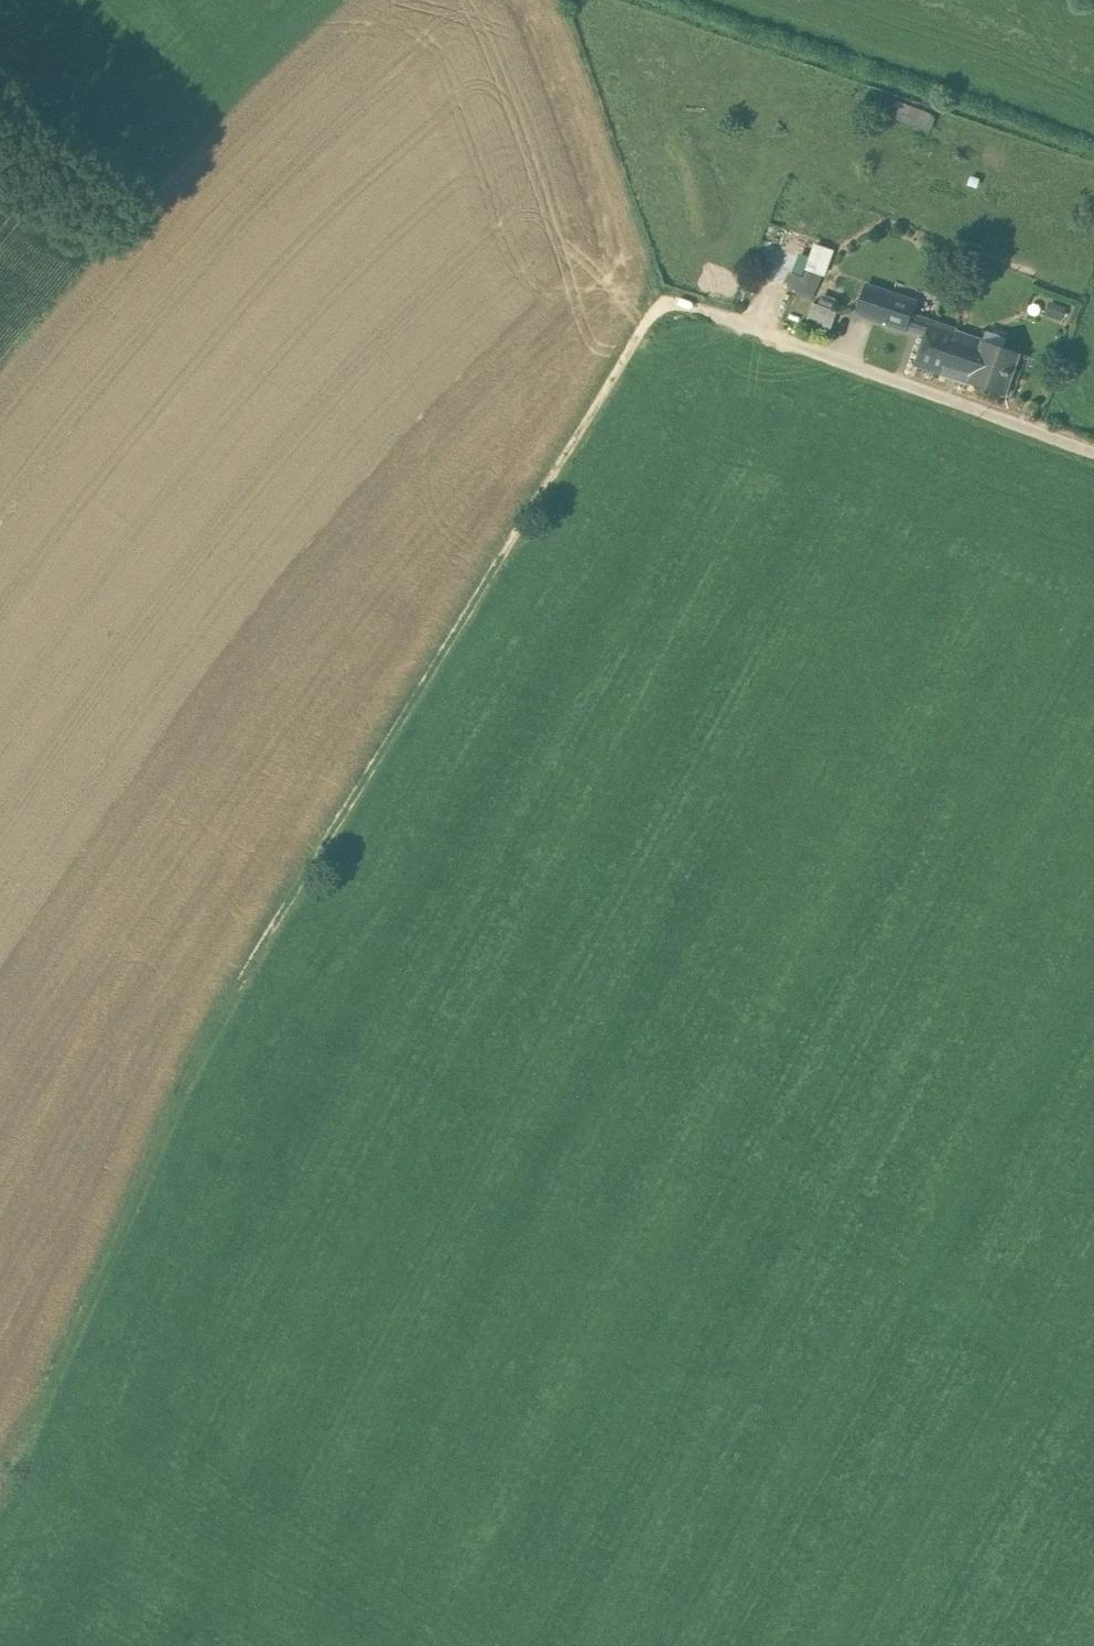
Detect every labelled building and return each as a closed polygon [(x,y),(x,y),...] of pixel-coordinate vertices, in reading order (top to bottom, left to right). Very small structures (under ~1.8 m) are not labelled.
[(927,130),(934,114),(893,96),(886,112),(927,130)] [(809,240),(804,254),(795,251),(790,264),(822,276),(832,249),(809,240)] [(783,285),(815,293),(819,276),(787,267),(783,285)] [(942,375),(957,330),(912,314),(916,301),(866,286),(858,313),(923,335),(913,366),(942,375)] [(846,309),(822,301),(813,324),(837,333),(846,309)] [(957,330),(942,375),(1006,396),(1022,352),(957,330)]
